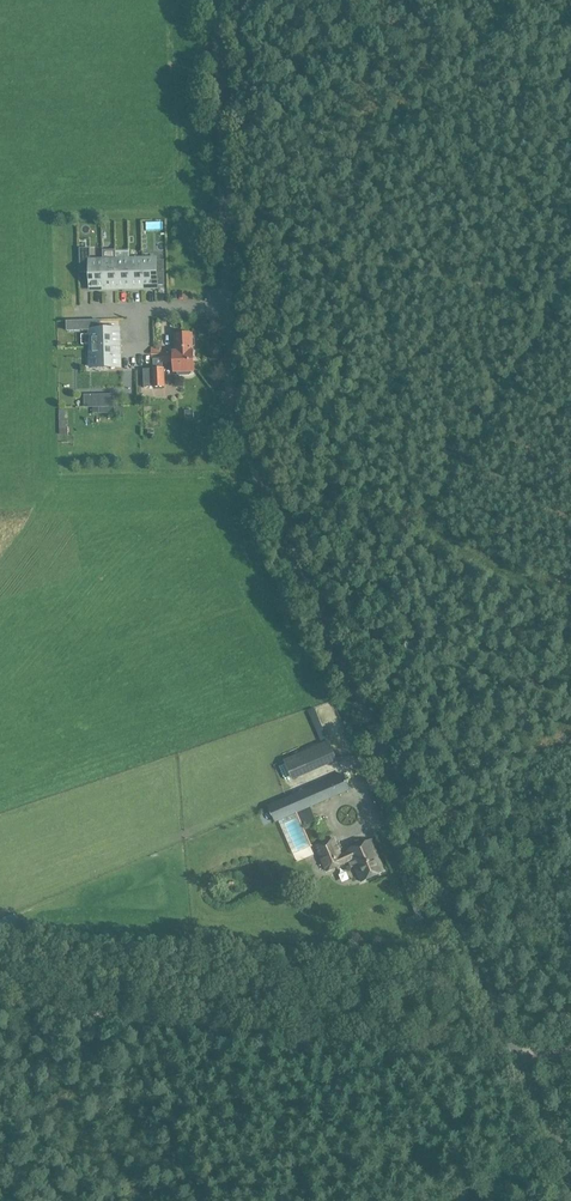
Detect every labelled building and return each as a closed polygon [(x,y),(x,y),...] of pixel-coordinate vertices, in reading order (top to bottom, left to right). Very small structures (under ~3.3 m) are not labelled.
[(156,258),(143,259),(144,288),(157,287),(156,258)] [(130,288),(129,259),(116,260),(117,289),(130,288)] [(130,288),(144,288),(143,259),(129,259),(130,288)] [(89,260),(80,260),(80,272),(90,272),(89,260)] [(90,289),(103,289),(103,260),(89,260),(90,272),(90,289)] [(103,289),(117,289),(116,260),(103,260),(103,289)] [(90,331),(90,346),(119,345),(119,329),(100,329),(99,320),(66,321),(66,332),(90,331)] [(161,360),(162,363),(173,362),(173,372),(177,372),(177,375),(178,376),(189,376),(190,374),(190,372),(193,372),(193,351),(192,351),(192,347),(194,346),(194,340),(191,338),(191,334),(175,335),(175,352),(173,352),(173,353),(161,353),(161,360)] [(108,367),(120,367),(119,345),(90,346),(91,362),(91,368),(108,367)] [(153,363),(153,369),(143,370),(143,387),(163,387),(162,369),(162,363),(161,360),(156,360),(153,363)] [(114,406),(113,395),(92,396),(92,407),(114,406)] [(165,414),(165,402),(149,403),(149,415),(165,414)] [(316,732),(321,730),(309,701),(304,703),(316,732)] [(292,780),(338,760),(329,741),(283,760),(292,780)] [(316,820),(310,807),(350,790),(343,774),(268,807),(275,822),(281,819),(295,851),(311,845),(303,826),(316,820)] [(371,839),(346,850),(348,853),(342,855),(334,838),(315,846),(327,872),(352,861),(352,862),(350,863),(352,868),(354,867),(361,883),(386,872),(371,839)]
